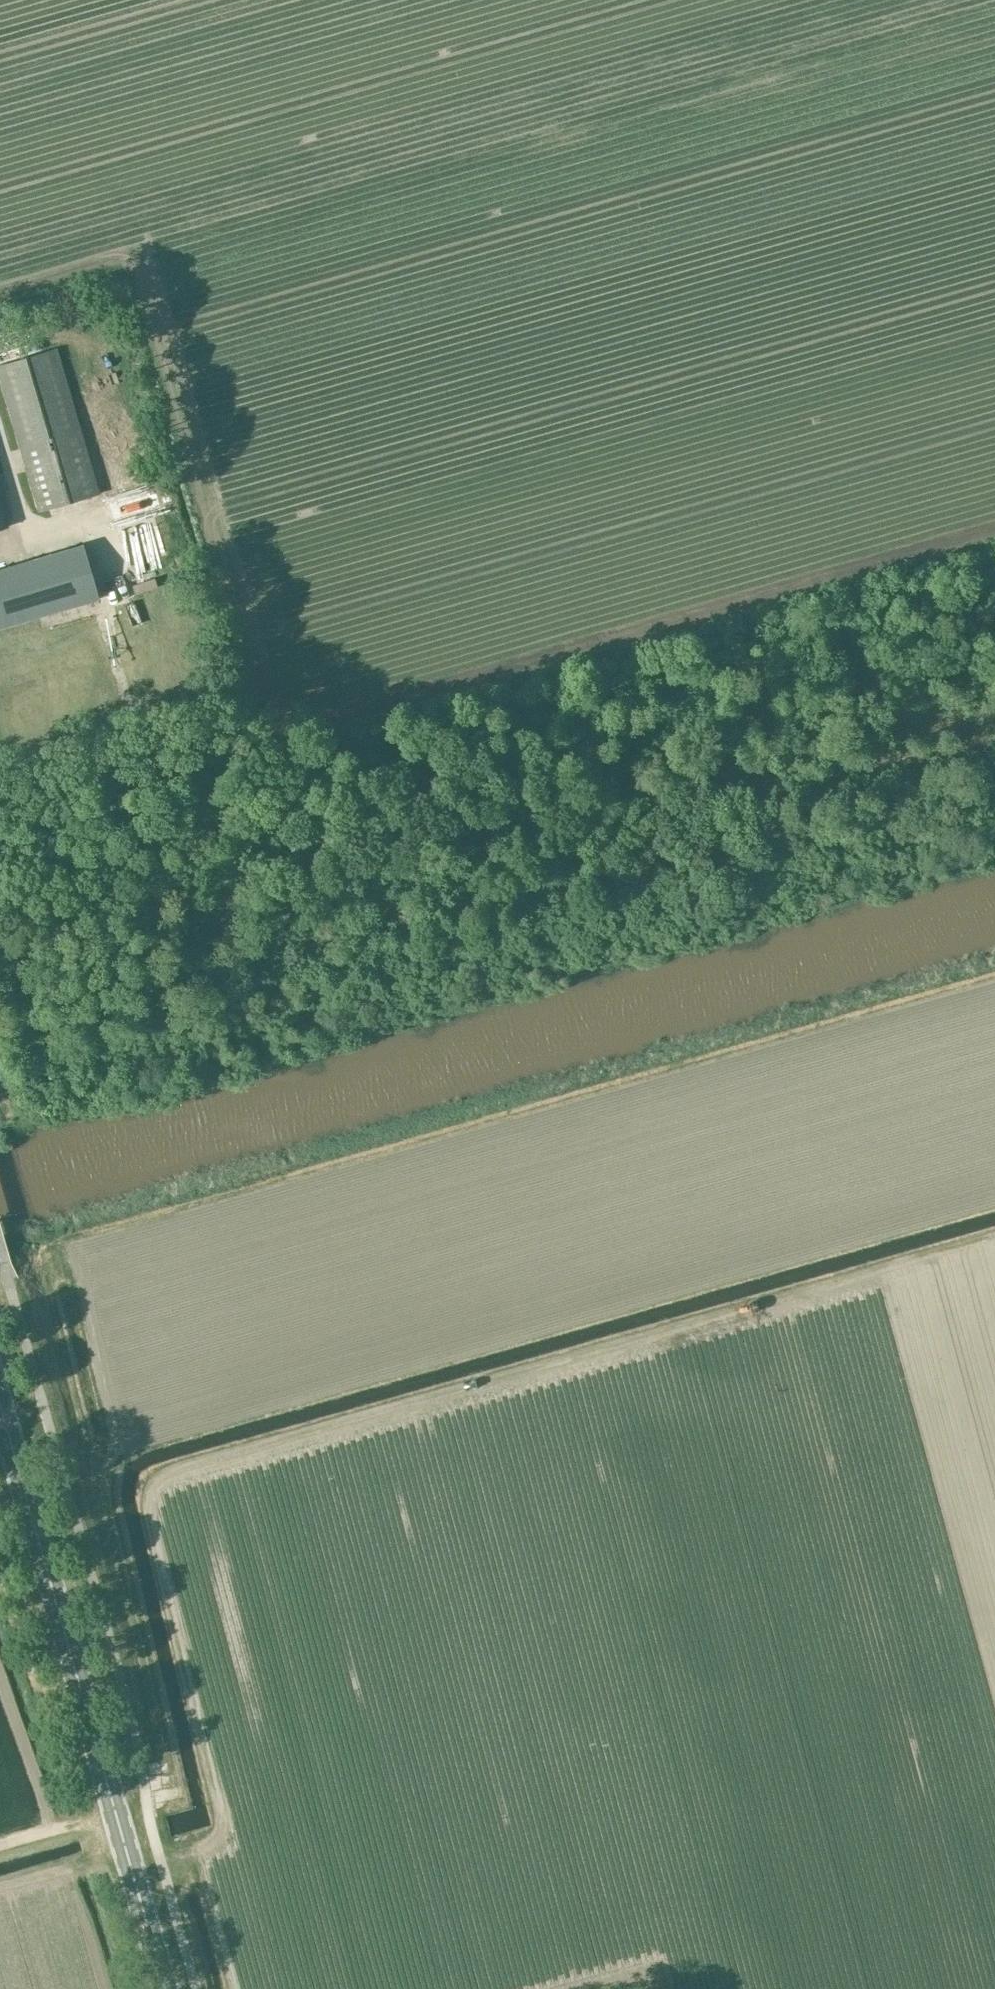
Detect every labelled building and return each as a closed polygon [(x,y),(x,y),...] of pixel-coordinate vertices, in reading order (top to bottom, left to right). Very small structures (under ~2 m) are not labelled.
[(38,511),(98,493),(55,348),(0,364),(0,382),(38,511)] [(0,570),(0,628),(92,602),(76,547),(0,570)] [(55,1823),(34,1830),(37,1840),(58,1833),(55,1823)]
